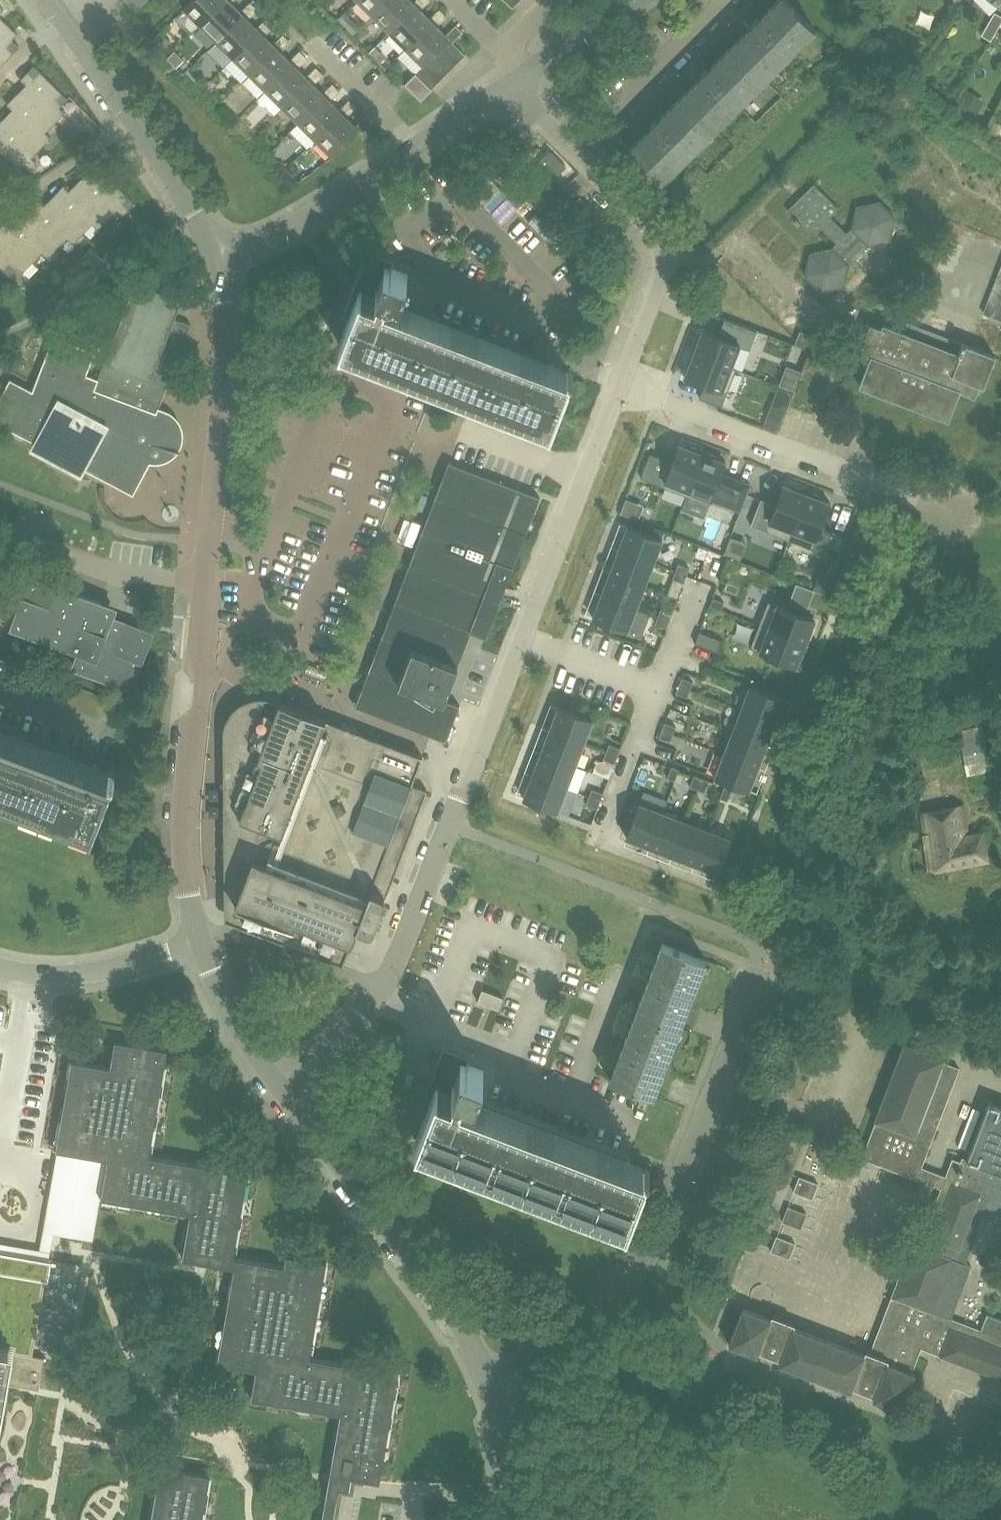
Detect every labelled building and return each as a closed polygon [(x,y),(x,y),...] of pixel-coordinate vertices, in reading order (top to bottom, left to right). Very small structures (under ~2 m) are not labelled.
[(146,0),(129,0),(127,2),(136,10),(146,0)] [(184,7),(201,25),(226,0),(191,0),(184,7)] [(201,25),(218,41),(244,14),(241,11),(231,2),(233,0),(226,0),(201,25)] [(373,15),(388,0),(359,0),(373,15)] [(413,1),(412,0),(388,0),(373,15),(390,31),(416,5),(413,1)] [(429,18),(421,9),(429,0),(414,0),(413,1),(416,5),(390,31),(406,47),(433,21),(429,18)] [(787,55),(814,28),(787,0),(778,0),(731,47),(764,79),(787,55)] [(261,31),(257,27),(248,18),(257,8),(250,1),(241,11),(244,14),(218,41),(234,57),(261,31)] [(446,34),(437,25),(447,16),(439,8),(429,18),(433,21),(406,47),(423,64),(424,64),(432,55),(440,46),(448,38),(452,41),(462,31),(455,24),(446,34)] [(1000,22),(1000,10),(998,8),(986,29),(983,35),(989,38),(993,33),(995,34),(1000,22)] [(257,27),(261,31),(234,57),(251,74),(277,47),(273,43),(264,34),(274,25),(267,17),(257,27)] [(19,46),(19,45),(11,53),(5,46),(12,39),(18,33),(4,20),(0,24),(0,65),(19,46)] [(162,49),(170,41),(162,32),(154,40),(162,49)] [(283,34),(273,43),(277,47),(251,74),(267,90),(293,63),(290,60),(281,51),(291,41),(283,34)] [(457,63),(465,54),(452,41),(448,38),(440,46),(457,63)] [(449,71),(457,63),(440,46),(432,55),(449,71)] [(713,131),(715,128),(764,79),(731,47),(680,98),(713,131)] [(166,58),(176,68),(184,59),(175,50),(166,58)] [(299,50),(290,60),(293,63),(267,90),(284,106),(310,80),(306,76),(297,67),(307,57),(299,50)] [(440,80),(449,71),(432,55),(424,64),(440,80)] [(424,64),(423,64),(416,72),(432,88),(440,80),(424,64)] [(34,65),(21,78),(27,84),(34,92),(27,98),(53,123),(64,112),(59,107),(68,98),(34,65)] [(316,67),(306,76),(310,80),(284,106),(300,123),(326,96),(323,93),(314,84),(323,74),(316,67)] [(416,72),(405,83),(421,99),(432,88),(416,72)] [(332,83),(323,93),(326,96),(300,123),(317,139),(343,113),(339,109),(330,100),(340,90),(332,83)] [(984,100),(966,89),(954,110),(972,121),(984,100)] [(19,91),(7,103),(13,109),(20,116),(14,123),(40,148),(51,137),(45,132),(53,123),(27,98),(19,91)] [(680,98),(633,145),(628,149),(661,182),(713,131),(680,98)] [(349,100),(339,109),(343,113),(317,139),(333,155),(359,130),(362,133),(372,122),(365,115),(356,126),(347,117),(356,107),(349,100)] [(25,174),(37,162),(31,157),(40,148),(14,123),(6,115),(0,121),(0,135),(7,141),(0,148),(0,149),(25,174)] [(88,129),(77,136),(83,146),(94,138),(88,129)] [(88,171),(76,184),(83,191),(109,216),(117,208),(123,214),(134,202),(101,169),(100,170),(108,177),(102,184),(94,176),(88,171)] [(64,185),(51,198),(59,206),(84,230),(93,222),(98,228),(109,216),(83,191),(77,197),(69,190),(64,185)] [(846,210),(822,189),(800,214),(823,235),(846,210)] [(39,199),(26,212),(34,220),(60,245),(68,237),(73,242),(84,230),(59,206),(52,212),(44,205),(39,199)] [(890,207),(866,206),(865,242),(901,243),(902,217),(890,217),(890,207)] [(14,214),(1,227),(9,234),(35,259),(43,251),(48,257),(60,245),(34,220),(27,226),(19,219),(14,214)] [(971,227),(978,249),(1000,242),(1000,218),(971,227)] [(859,258),(856,233),(831,236),(834,261),(859,258)] [(10,274),(18,265),(24,271),(35,259),(9,234),(3,241),(0,238),(0,264),(10,274)] [(834,261),(831,236),(802,240),(805,266),(809,265),(809,264),(834,261)] [(978,249),(984,270),(1000,265),(1000,242),(978,249)] [(343,314),(350,316),(340,342),(550,423),(570,371),(395,305),(407,273),(393,268),(395,261),(367,250),(343,314)] [(867,283),(864,257),(859,258),(834,261),(837,286),(867,283)] [(837,286),(834,261),(809,264),(809,265),(812,289),(837,286)] [(984,270),(991,291),(1000,288),(1000,265),(984,270)] [(158,408),(191,324),(174,318),(182,298),(135,281),(97,380),(85,375),(94,352),(54,337),(33,392),(10,379),(0,399),(0,422),(36,441),(34,444),(35,445),(39,449),(49,458),(54,461),(56,462),(60,464),(77,469),(82,470),(83,470),(85,467),(133,493),(152,455),(150,454),(153,445),(180,451),(180,450),(178,449),(179,447),(182,438),(182,435),(182,432),(181,430),(181,427),(180,425),(178,421),(176,418),(170,413),(168,412),(167,411),(166,412),(158,408)] [(994,317),(979,334),(1000,355),(1000,324),(994,317)] [(696,339),(691,352),(731,367),(732,367),(740,344),(703,330),(698,340),(696,339)] [(833,343),(825,340),(800,330),(796,343),(829,356),(833,343)] [(979,334),(964,350),(994,377),(1000,369),(1000,355),(979,334)] [(994,377),(964,350),(947,368),(980,399),(998,380),(994,377)] [(731,367),(691,352),(686,365),(688,366),(685,376),(727,393),(736,368),(732,367),(731,367)] [(879,429),(897,383),(859,368),(852,389),(863,393),(853,419),(879,429)] [(923,424),(934,397),(897,383),(879,429),(904,439),(911,420),(923,424)] [(772,401),(762,425),(777,431),(786,407),(772,401)] [(689,448),(679,444),(670,470),(664,486),(686,495),(704,450),(690,445),(689,448)] [(716,488),(726,462),(716,458),(717,456),(704,450),(686,495),(709,504),(716,488)] [(142,500),(156,506),(172,468),(158,462),(142,500)] [(417,546),(404,578),(411,600),(409,606),(486,635),(513,566),(520,546),(539,496),(449,462),(417,546)] [(736,478),(726,506),(740,511),(751,484),(736,478)] [(794,488),(784,484),(766,531),(789,539),(808,490),(795,486),(794,488)] [(808,490),(789,539),(824,552),(832,530),(821,526),(830,502),(820,498),(821,495),(808,490)] [(627,526),(619,548),(653,562),(663,539),(627,526)] [(619,548),(610,571),(645,584),(653,562),(619,548)] [(689,568),(678,563),(675,571),(686,575),(689,568)] [(815,589),(827,594),(835,575),(821,570),(813,589),(815,589)] [(610,571),(601,593),(636,606),(645,584),(610,571)] [(686,575),(675,571),(672,578),(684,582),(686,575)] [(111,616),(114,607),(32,576),(13,624),(80,650),(74,666),(103,678),(105,672),(132,682),(151,632),(111,616)] [(788,604),(807,611),(815,589),(813,589),(796,582),(788,604)] [(0,590),(0,613),(8,593),(0,590)] [(18,597),(8,593),(0,613),(10,617),(18,597)] [(601,593),(593,617),(627,630),(636,606),(601,593)] [(724,602),(713,598),(710,605),(721,610),(724,602)] [(395,601),(382,636),(427,653),(458,664),(471,630),(486,636),(486,635),(409,606),(395,601)] [(769,601),(760,623),(808,643),(813,630),(811,629),(814,619),(769,601)] [(672,612),(660,608),(657,615),(669,620),(672,612)] [(669,620),(657,615),(655,623),(666,627),(669,620)] [(760,623),(750,648),(797,665),(800,655),(803,656),(808,643),(760,623)] [(722,640),(700,631),(695,642),(717,651),(722,640)] [(382,636),(369,671),(413,687),(427,653),(382,636)] [(427,653),(413,687),(445,699),(458,664),(427,653)] [(369,671),(355,706),(384,717),(431,734),(446,740),(460,704),(445,699),(413,687),(369,671)] [(48,697),(58,701),(66,681),(56,677),(48,697)] [(693,682),(682,677),(679,685),(690,689),(693,682)] [(679,685),(676,693),(688,697),(690,689),(679,685)] [(750,685),(742,707),(775,721),(784,698),(750,685)] [(87,712),(97,716),(105,695),(95,692),(87,712)] [(274,699),(268,697),(265,697),(261,697),(257,697),(253,697),(249,698),(243,701),(239,704),(235,707),(231,711),(228,716),(226,720),(225,724),(224,727),(223,730),(225,920),(255,931),(339,963),(346,945),(350,946),(358,926),(367,930),(369,930),(370,930),(371,930),(373,929),(373,928),(374,927),(375,926),(376,924),(427,789),(412,784),(422,756),(280,701),(274,699)] [(593,720),(558,707),(550,729),(584,742),(593,720)] [(742,707),(733,730),(766,743),(775,721),(742,707)] [(676,726),(665,722),(662,729),(673,734),(676,726)] [(92,823),(112,772),(0,729),(0,788),(92,823)] [(584,742),(550,729),(541,752),(575,765),(584,742)] [(673,734),(662,729),(659,737),(670,741),(673,734)] [(733,730),(724,752),(758,765),(766,743),(733,730)] [(960,739),(966,766),(989,761),(984,734),(960,739)] [(620,748),(609,744),(606,751),(617,756),(620,748)] [(617,756),(606,751),(603,759),(615,763),(617,756)] [(575,765),(541,752),(532,775),(566,788),(575,765)] [(724,752),(715,775),(749,788),(758,765),(724,752)] [(679,769),(672,766),(667,777),(675,780),(679,769)] [(566,788),(532,775),(523,797),(557,811),(566,788)] [(701,777),(694,775),(690,786),(697,789),(701,777)] [(709,780),(701,777),(697,789),(705,791),(709,780)] [(732,789),(724,786),(720,798),(727,800),(732,789)] [(603,793),(592,789),(589,796),(600,800),(603,793)] [(600,800),(589,796),(586,804),(598,808),(600,800)] [(663,812),(640,804),(627,837),(650,846),(663,812)] [(929,870),(988,859),(983,831),(970,834),(964,804),(921,809),(929,870)] [(685,821),(663,812),(650,846),(672,855),(685,821)] [(707,829),(685,821),(672,855),(694,863),(707,829)] [(730,838),(707,829),(694,863),(717,872),(730,838)] [(662,942),(636,1010),(680,1027),(706,958),(662,942)] [(503,996),(482,988),(477,1001),(498,1009),(503,996)] [(636,1010),(617,1059),(610,1078),(654,1095),(680,1027),(636,1010)] [(339,1486),(348,1488),(350,1476),(379,1481),(400,1361),(360,1354),(358,1365),(310,1356),(326,1261),(286,1254),(284,1265),(234,1256),(250,1161),(210,1154),(208,1165),(149,1155),(167,1049),(115,1040),(110,1066),(72,1059),(56,1149),(107,1159),(101,1197),(190,1213),(182,1258),(234,1267),(217,1363),(256,1369),(251,1397),(340,1413),(330,1472),(322,1519),(333,1519),(339,1486)] [(729,1343),(757,1354),(758,1350),(781,1358),(779,1362),(851,1390),(852,1386),(875,1394),(873,1398),(901,1409),(915,1373),(911,1371),(921,1347),(941,1354),(1000,1378),(1000,1318),(987,1312),(981,1329),(958,1320),(951,1318),(971,1265),(965,1263),(989,1200),(1000,1205),(1000,1104),(990,1100),(967,1159),(963,1157),(961,1162),(952,1158),(946,1176),(921,1167),(959,1067),(943,1061),(945,1057),(904,1042),(875,1119),(876,1119),(868,1142),(867,1145),(862,1157),(942,1187),(920,1245),(912,1242),(891,1296),(898,1298),(877,1354),(866,1350),(864,1353),(794,1327),(795,1323),(772,1314),(770,1318),(743,1307),(742,1308),(729,1343)] [(436,1087),(426,1113),(416,1140),(626,1220),(646,1167),(472,1101),(483,1070),(469,1064),(471,1059),(452,1052),(448,1062),(459,1066),(449,1092),(436,1087)] [(812,1198),(818,1183),(799,1175),(793,1190),(812,1198)] [(789,1258),(795,1242),(776,1235),(770,1250),(789,1258)] [(3,1382),(39,1388),(60,1267),(20,1260),(20,1256),(0,1252),(0,1402),(3,1382)] [(210,1474),(160,1465),(151,1519),(202,1519),(210,1474)]
